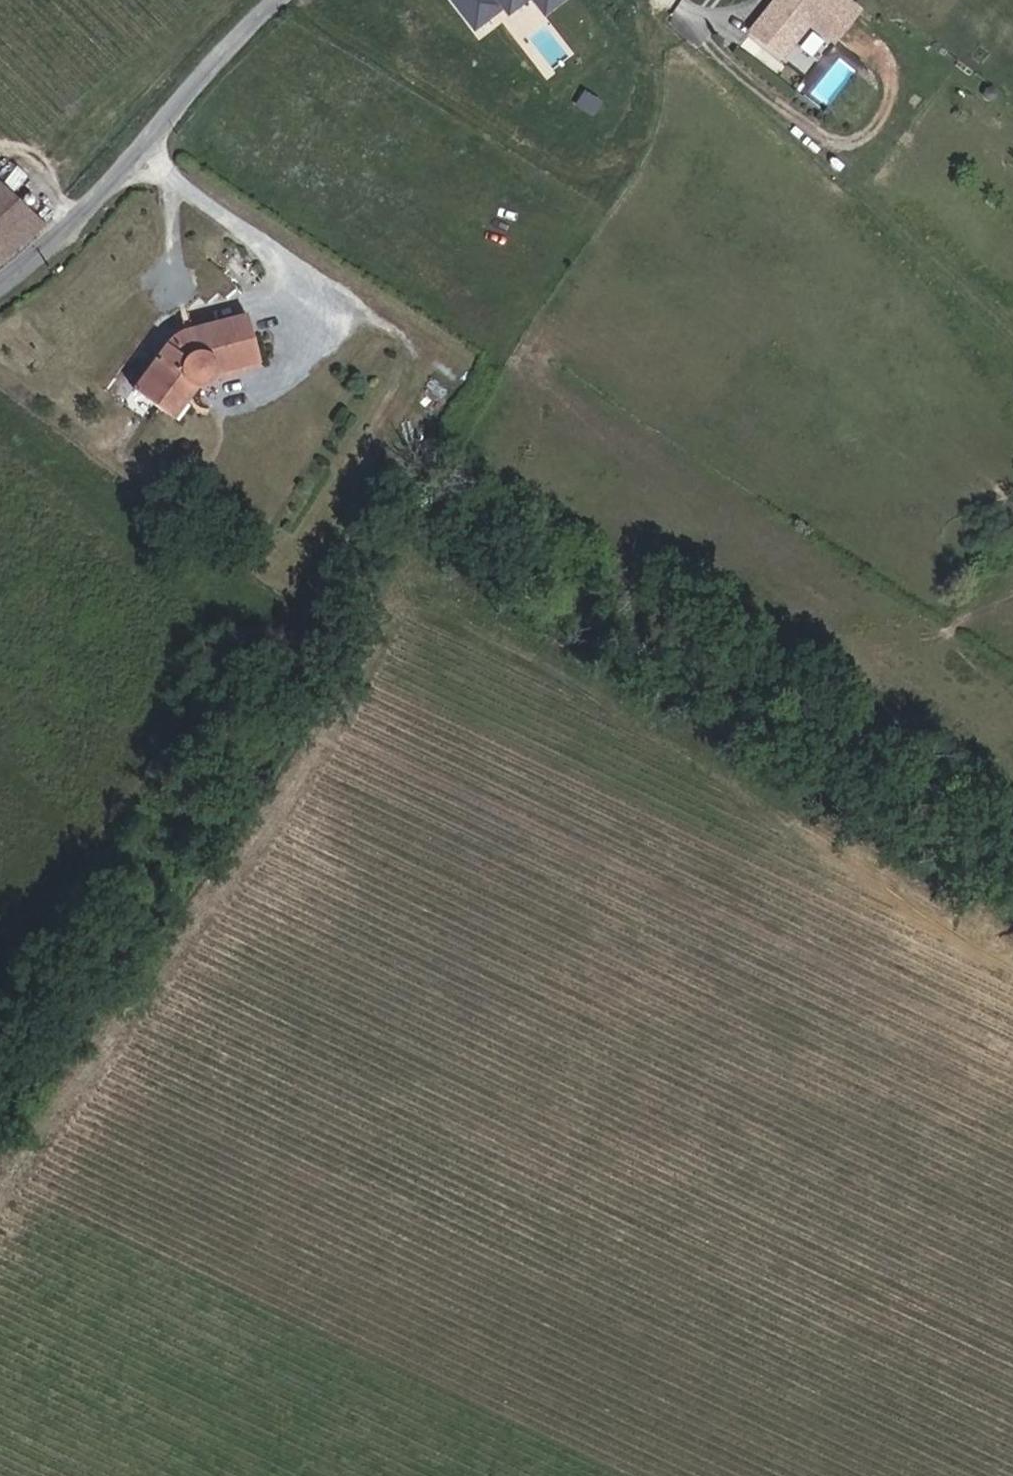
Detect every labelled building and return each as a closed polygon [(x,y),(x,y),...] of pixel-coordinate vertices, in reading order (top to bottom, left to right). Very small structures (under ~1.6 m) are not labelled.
[(471,29),(503,6),(508,13),(527,0),(451,0),(471,29)] [(543,16),(565,0),(532,0),(543,16)] [(777,1),(749,35),(780,61),(808,26),(831,46),(856,15),(839,0),(776,0),(777,1)] [(813,88),(825,100),(853,72),(841,60),(813,88)] [(46,224),(0,180),(0,261),(46,224)] [(218,368),(259,358),(247,315),(185,331),(180,334),(167,345),(134,390),(169,416),(191,384),(195,387),(201,388),(207,386),(212,382),(216,378),(218,373),(218,368)]
